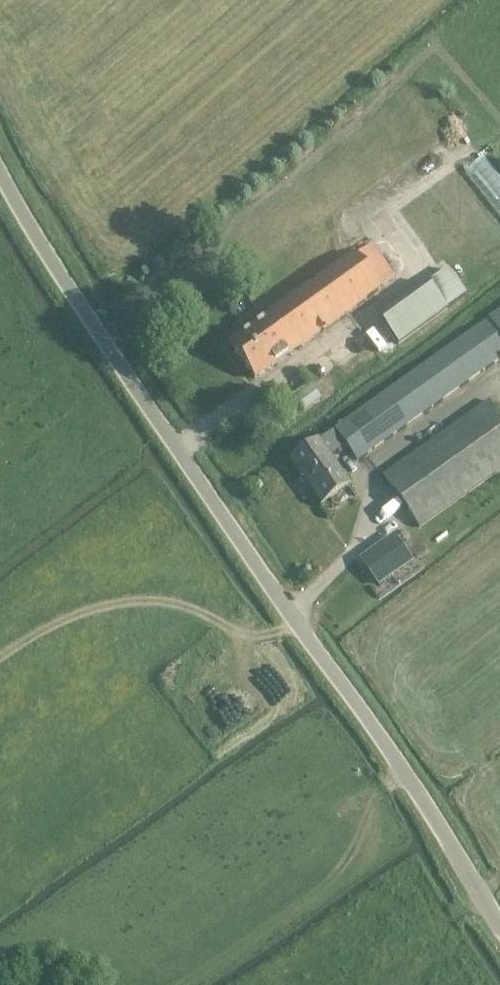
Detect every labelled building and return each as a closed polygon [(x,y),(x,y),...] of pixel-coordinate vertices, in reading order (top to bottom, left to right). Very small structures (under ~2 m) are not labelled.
[(483,157),(463,173),(499,219),(499,178),(483,157)] [(230,345),(255,379),(380,289),(378,288),(393,277),(371,246),(355,257),(354,255),(230,345)] [(380,319),(399,346),(448,310),(428,283),(380,319)] [(489,318),(499,333),(499,311),(489,318)] [(475,329),(335,429),(345,444),(357,461),(497,360),(475,329)] [(311,388),(293,400),(303,414),(320,401),(311,388)] [(499,469),(499,417),(489,402),(383,477),(419,527),(499,469)] [(335,429),(319,441),(330,457),(345,444),(335,429)] [(330,457),(319,441),(318,440),(289,460),(320,504),(349,484),(330,457)] [(393,536),(361,559),(378,584),(411,561),(393,536)]
